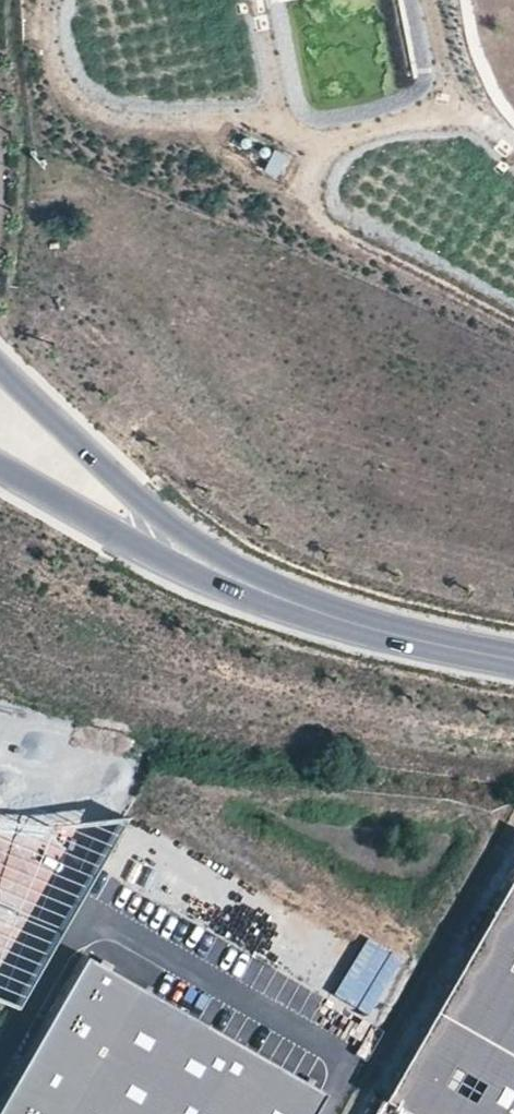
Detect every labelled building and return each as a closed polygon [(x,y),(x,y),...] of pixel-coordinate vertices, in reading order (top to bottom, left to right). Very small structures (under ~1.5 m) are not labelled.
[(264,171),(278,178),(289,157),(275,150),(264,171)] [(9,1009),(120,816),(85,819),(59,821),(36,821),(14,820),(0,819),(0,1005),(9,1009)] [(372,1113),(513,1113),(513,867),(372,1113)] [(0,1095),(0,1113),(307,1113),(317,1097),(79,959),(0,1095)] [(319,990),(347,1004),(361,974),(333,961),(319,990)]
